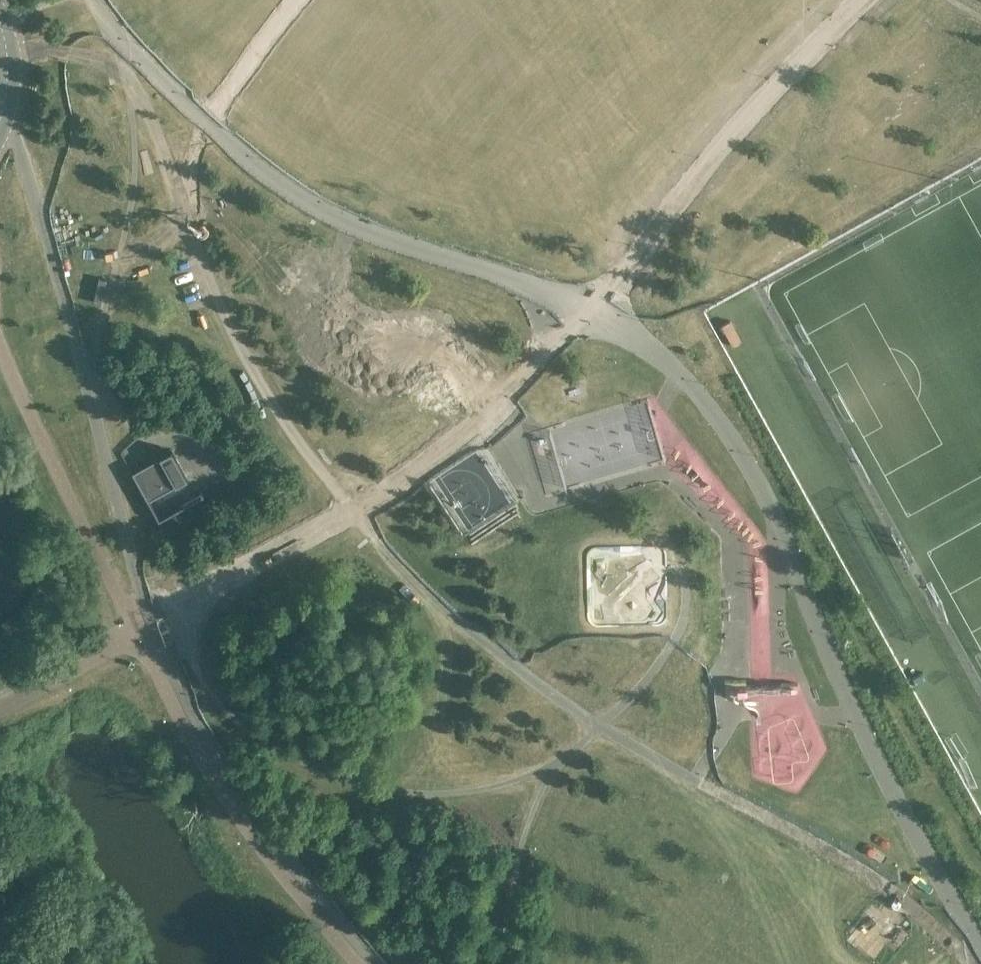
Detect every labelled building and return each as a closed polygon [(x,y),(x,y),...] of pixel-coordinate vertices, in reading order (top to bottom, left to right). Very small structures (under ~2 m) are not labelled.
[(204,495),(190,471),(185,474),(171,450),(132,472),(159,519),(204,495)] [(746,690),(746,686),(746,680),(725,681),(725,697),(746,697),(746,690)] [(781,684),(781,685),(781,692),(798,692),(798,684),(781,684)]
